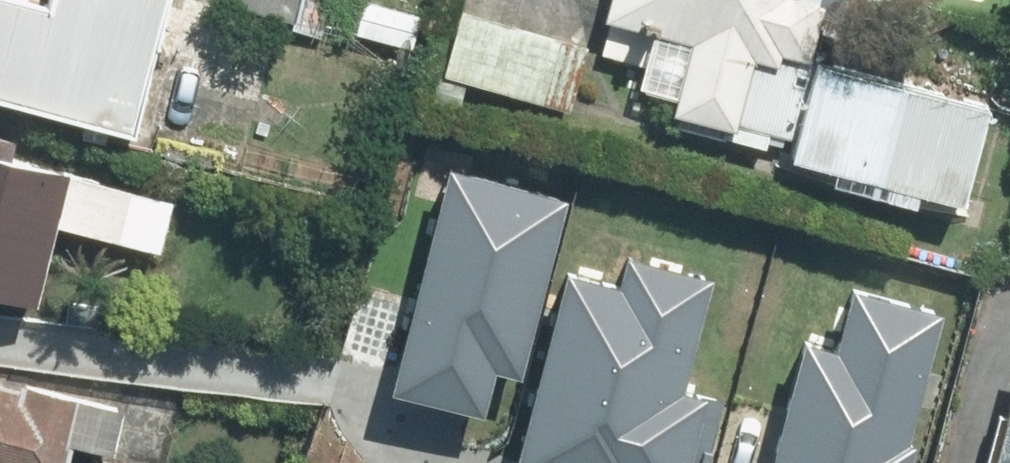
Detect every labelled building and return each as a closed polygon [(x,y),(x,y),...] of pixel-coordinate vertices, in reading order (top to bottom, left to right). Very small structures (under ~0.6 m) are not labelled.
[(126,104),(136,64),(164,71),(182,0),(0,0),(0,72),(126,104)] [(366,24),(415,31),(420,0),(369,0),(366,24)] [(673,9),(650,89),(977,183),(1007,81),(833,31),(842,0),(642,0),(673,9)] [(593,28),(470,1),(455,67),(578,94),(593,28)] [(0,127),(0,300),(54,311),(75,206),(148,220),(160,159),(0,127)] [(515,357),(559,180),(448,153),(393,374),(484,396),(493,358),(515,357)] [(542,462),(687,462),(708,382),(686,377),(714,274),(627,251),(619,279),(571,266),(521,457),(542,462)] [(924,307),(845,287),(834,333),(789,322),(754,462),(885,462),(924,307)] [(0,369),(0,462),(12,462),(14,449),(78,459),(89,382),(0,369)] [(990,462),(1009,462),(1009,391),(990,462)]
